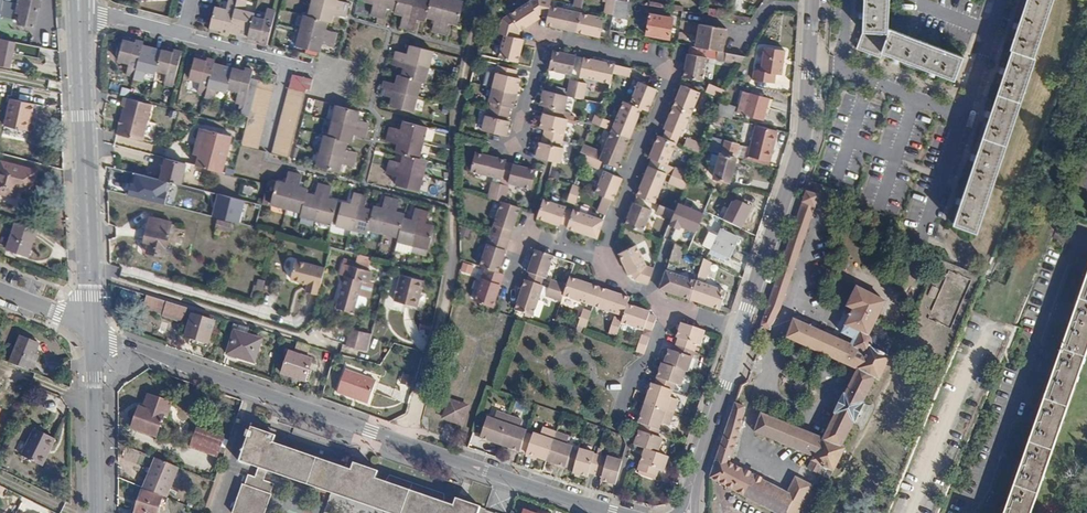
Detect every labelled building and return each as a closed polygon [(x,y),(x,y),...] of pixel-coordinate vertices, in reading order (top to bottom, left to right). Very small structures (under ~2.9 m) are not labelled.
[(25,22),(47,25),(50,0),(28,0),(25,22)] [(206,31),(226,36),(226,33),(245,37),(244,41),(265,45),(273,12),(264,10),(261,21),(251,18),(251,14),(241,11),(242,1),(240,0),(233,0),(233,2),(224,1),(222,11),(210,8),(206,31)] [(305,18),(301,17),(294,48),(318,53),(320,46),(331,49),(334,34),(323,32),(325,24),(330,25),(332,17),(343,19),(347,4),(336,1),(336,0),(310,0),(305,18)] [(364,1),(373,3),(371,14),(386,17),(389,7),(397,9),(396,13),(404,15),(401,26),(415,29),(418,19),(425,20),(426,16),(435,18),(432,29),(445,32),(448,21),(457,23),(462,0),(364,0),(364,1)] [(546,5),(547,2),(538,0),(527,0),(500,20),(503,35),(499,34),(494,56),(511,60),(517,37),(509,35),(510,29),(514,26),(518,31),(536,17),(534,14),(536,11),(545,13),(546,5)] [(616,0),(605,0),(608,1),(606,12),(613,14),(616,0)] [(613,14),(610,30),(626,33),(632,0),(616,0),(613,14)] [(862,33),(856,49),(878,58),(880,53),(954,81),(962,58),(887,31),(889,0),(864,0),(862,33)] [(1013,53),(955,228),(979,236),(1037,59),(1034,59),(1054,0),(1027,0),(1010,52),(1013,53)] [(573,10),(546,5),(545,13),(543,23),(569,28),(573,10)] [(605,17),(582,12),(577,30),(600,35),(605,17)] [(673,19),(650,14),(646,34),(669,39),(673,19)] [(730,27),(701,22),(697,46),(727,50),(730,27)] [(0,35),(0,60),(9,62),(14,38),(0,35)] [(140,44),(119,39),(113,63),(125,66),(123,77),(131,80),(130,83),(139,85),(142,74),(154,77),(155,73),(165,75),(162,87),(172,89),(180,54),(160,49),(159,51),(140,47),(140,44)] [(404,66),(402,74),(398,73),(396,83),(385,80),(381,96),(392,98),(390,107),(410,112),(418,82),(423,83),(432,51),(409,45),(407,53),(396,50),(392,63),(404,66)] [(767,47),(763,70),(756,68),(754,79),(775,83),(777,74),(783,75),(785,63),(787,50),(767,47)] [(577,57),(554,52),(551,67),(574,72),(577,57)] [(738,55),(721,52),(720,58),(734,60),(738,55)] [(713,56),(695,53),(691,76),(709,80),(713,56)] [(212,61),(192,56),(186,80),(196,82),(194,95),(211,99),(213,91),(224,94),(225,90),(236,92),(233,104),(244,106),(252,71),(230,65),(230,68),(212,64),(212,61)] [(617,65),(594,60),(590,76),(614,81),(616,73),(617,65)] [(494,64),(490,86),(513,90),(516,75),(512,74),(513,69),(494,64)] [(633,68),(617,65),(616,73),(631,76),(633,68)] [(256,82),(241,147),(258,151),(274,86),(275,87),(278,76),(268,75),(265,84),(256,82)] [(310,79),(290,75),(271,155),(287,159),(304,89),(307,90),(310,79)] [(569,95),(577,97),(581,79),(573,77),(569,95)] [(662,85),(642,77),(633,102),(647,107),(653,109),(662,85)] [(589,80),(581,79),(577,97),(586,99),(589,80)] [(715,82),(709,80),(707,88),(712,90),(715,82)] [(688,85),(680,106),(695,112),(703,91),(688,85)] [(513,90),(490,86),(486,100),(489,100),(488,107),(506,111),(507,104),(510,104),(513,90)] [(545,104),(544,112),(563,117),(568,95),(544,90),(541,103),(545,104)] [(757,94),(747,90),(746,94),(739,92),(732,112),(757,121),(761,111),(765,101),(755,98),(757,94)] [(41,98),(14,94),(10,125),(36,129),(41,98)] [(144,142),(154,106),(132,100),(130,109),(134,110),(126,137),(144,142)] [(633,102),(628,100),(619,121),(637,129),(647,107),(633,102)] [(728,104),(712,100),(710,107),(726,112),(728,104)] [(338,172),(339,165),(351,168),(354,154),(343,151),(345,143),(350,144),(352,136),(363,139),(367,123),(356,119),(358,111),(334,105),(326,136),(321,135),(313,165),(338,172)] [(695,112),(680,106),(671,127),(686,133),(695,112)] [(486,113),(483,112),(479,127),(504,133),(508,118),(504,117),(506,111),(488,107),(486,113)] [(563,117),(544,112),(541,124),(546,125),(545,134),(563,138),(568,118),(563,117)] [(598,114),(595,122),(609,127),(612,120),(598,114)] [(380,159),(377,173),(390,176),(388,185),(412,191),(420,160),(416,158),(424,127),(406,123),(404,131),(392,128),(390,142),(401,144),(398,154),(394,153),(391,162),(380,159)] [(773,150),(778,132),(756,126),(750,148),(744,147),(741,160),(768,167),(773,150)] [(223,174),(232,138),(203,130),(201,143),(203,143),(198,167),(223,174)] [(633,136),(615,130),(608,150),(626,156),(633,136)] [(681,141),(664,133),(654,157),(671,164),(681,141)] [(541,141),(538,156),(562,161),(566,146),(562,145),(563,138),(545,134),(543,141),(541,141)] [(697,139),(690,136),(688,142),(695,145),(697,139)] [(721,151),(723,140),(716,139),(713,150),(721,151)] [(599,156),(602,148),(587,142),(584,150),(591,152),(599,156)] [(713,178),(718,179),(718,182),(725,184),(725,181),(729,182),(730,177),(735,158),(733,158),(736,145),(723,142),(720,155),(719,154),(713,178)] [(498,156),(475,149),(469,167),(493,174),(498,156)] [(599,156),(591,152),(589,159),(604,165),(607,159),(599,156)] [(188,165),(168,159),(162,181),(169,183),(182,186),(188,165)] [(43,167),(6,160),(0,190),(23,195),(26,183),(41,187),(43,167)] [(537,168),(513,161),(508,180),(532,186),(537,168)] [(679,165),(676,171),(687,176),(689,169),(679,165)] [(627,176),(609,167),(600,191),(609,194),(616,197),(618,198),(627,176)] [(659,200),(668,177),(651,170),(642,193),(659,200)] [(309,191),(301,188),(304,176),(289,171),(286,184),(277,182),(271,206),(303,214),(302,218),(333,226),(339,202),(331,200),(335,188),(320,184),(317,196),(308,194),(309,191)] [(685,185),(687,176),(676,171),(672,179),(685,185)] [(164,202),(169,183),(162,181),(134,173),(129,194),(164,202)] [(495,198),(499,183),(492,181),(488,196),(495,198)] [(508,185),(499,183),(495,198),(500,199),(504,200),(508,185)] [(584,185),(577,184),(571,199),(579,202),(584,185)] [(814,195),(805,192),(761,327),(768,330),(776,313),(814,195)] [(343,203),(337,227),(367,236),(368,231),(397,239),(397,243),(428,251),(435,227),(428,224),(431,212),(416,209),(413,221),(406,219),(406,216),(398,214),(401,201),(387,198),(384,210),(374,207),(374,211),(365,209),(368,196),(355,193),(352,205),(343,203)] [(240,222),(245,201),(218,194),(213,216),(240,222)] [(609,194),(603,209),(610,212),(616,197),(609,194)] [(569,206),(546,198),(540,215),(563,223),(569,206)] [(500,199),(490,231),(509,237),(519,205),(504,200),(500,199)] [(753,207),(735,199),(724,220),(743,228),(753,207)] [(655,208),(638,200),(629,220),(646,228),(655,208)] [(678,207),(663,201),(660,210),(675,216),(678,207)] [(698,235),(707,213),(683,204),(674,226),(698,235)] [(599,216),(577,209),(571,226),(594,233),(599,216)] [(38,226),(17,219),(7,247),(28,254),(38,226)] [(164,255),(172,224),(152,219),(146,239),(152,240),(149,251),(164,255)] [(739,236),(723,228),(713,248),(728,256),(734,246),(739,236)] [(1056,228),(1053,238),(1066,242),(1070,232),(1056,228)] [(509,237),(490,231),(480,265),(486,267),(497,271),(509,237)] [(654,281),(658,267),(649,262),(638,239),(621,248),(633,271),(641,267),(643,269),(639,276),(654,281)] [(689,249),(682,245),(676,261),(683,264),(689,249)] [(554,251),(536,246),(529,269),(547,274),(554,251)] [(714,262),(708,258),(703,274),(710,276),(714,262)] [(365,284),(366,281),(373,283),(377,272),(346,263),(342,274),(350,276),(349,279),(365,284)] [(466,263),(464,273),(472,274),(473,264),(466,263)] [(334,272),(305,264),(299,283),(315,287),(313,296),(326,300),(334,272)] [(497,271),(486,267),(477,299),(494,304),(504,272),(497,271)] [(1003,512),(1029,512),(1086,349),(1086,272),(1003,512)] [(592,280),(571,273),(566,289),(586,296),(592,280)] [(700,281),(678,273),(671,292),(694,300),(700,281)] [(406,276),(402,293),(426,299),(430,282),(406,276)] [(365,284),(349,279),(341,307),(356,312),(365,284)] [(563,300),(565,282),(550,280),(547,298),(563,300)] [(625,291),(601,283),(596,299),(619,307),(625,291)] [(736,296),(707,284),(700,303),(730,314),(736,296)] [(542,291),(524,286),(518,308),(535,313),(542,291)] [(853,311),(838,342),(793,320),(785,338),(854,371),(842,396),(840,395),(830,414),(832,415),(819,442),(758,415),(750,433),(809,460),(804,472),(814,477),(817,470),(829,476),(841,452),(835,450),(848,423),(850,424),(860,405),(858,404),(870,379),(876,382),(888,358),(871,350),(873,346),(873,341),(872,337),(869,334),(885,301),(857,288),(847,308),(853,311)] [(423,308),(426,299),(402,293),(399,302),(423,308)] [(191,307),(169,301),(165,314),(187,321),(191,307)] [(594,304),(585,301),(580,316),(588,319),(594,304)] [(645,327),(647,323),(655,326),(660,316),(651,312),(652,309),(631,301),(625,316),(624,319),(645,327)] [(198,309),(189,335),(200,338),(211,342),(218,321),(216,320),(217,315),(198,309)] [(625,316),(617,313),(612,328),(620,330),(624,319),(625,316)] [(381,323),(359,317),(355,333),(377,339),(381,323)] [(264,340),(253,336),(255,327),(238,322),(235,331),(238,332),(231,352),(243,357),(256,362),(264,340)] [(424,323),(423,330),(434,333),(435,326),(424,323)] [(709,332),(688,325),(683,340),(680,346),(698,353),(700,347),(704,348),(709,332)] [(653,334),(644,331),(639,347),(647,350),(653,334)] [(49,350),(31,343),(22,367),(40,374),(49,350)] [(669,364),(694,372),(701,354),(698,353),(680,346),(679,352),(674,351),(669,364)] [(314,359),(292,351),(285,373),(295,376),(306,380),(314,359)] [(443,366),(436,364),(434,372),(441,374),(443,366)] [(669,364),(667,364),(659,384),(678,391),(679,387),(684,389),(689,374),(693,375),(694,372),(669,364)] [(415,375),(408,373),(405,384),(412,386),(415,375)] [(380,386),(349,375),(341,397),(356,403),(372,409),(380,386)] [(656,383),(648,404),(676,415),(681,402),(675,400),(678,391),(659,384),(656,383)] [(140,407),(164,416),(169,418),(173,402),(149,392),(140,407)] [(45,409),(57,411),(59,396),(47,394),(45,409)] [(465,429),(472,405),(451,398),(443,421),(465,429)] [(733,403),(709,478),(765,512),(798,512),(809,491),(791,483),(783,497),(723,461),(735,429),(741,407),(733,403)] [(676,415),(648,404),(640,423),(644,425),(662,432),(664,426),(671,427),(676,415)] [(164,416),(140,407),(137,417),(133,427),(156,436),(164,416)] [(500,442),(510,415),(496,410),(493,417),(488,416),(482,435),(500,442)] [(510,415),(500,442),(520,449),(526,429),(521,427),(523,419),(510,415)] [(662,432),(644,425),(636,446),(646,450),(660,455),(665,441),(660,439),(663,432),(662,432)] [(190,447),(220,458),(228,437),(198,426),(190,447)] [(443,502),(445,498),(444,493),(387,474),(384,481),(373,478),(376,471),(352,462),(349,469),(273,442),(276,435),(251,426),(248,433),(239,460),(258,467),(254,477),(247,474),(243,484),(241,483),(240,486),(230,512),(231,512),(264,512),(269,498),(271,494),(268,493),(271,483),(261,479),(264,469),(387,512),(477,512),(479,506),(455,497),(452,505),(443,502)] [(544,458),(553,432),(540,427),(538,434),(532,432),(525,451),(544,458)] [(553,432),(544,458),(563,464),(570,445),(564,443),(567,436),(553,432)] [(62,444),(42,434),(29,460),(49,470),(62,444)] [(597,452),(589,450),(590,448),(577,444),(570,469),(583,473),(583,470),(591,473),(597,452)] [(660,455),(646,450),(638,471),(655,477),(657,472),(663,473),(670,459),(660,455)] [(606,453),(605,455),(597,452),(591,473),(598,475),(598,477),(612,482),(620,457),(606,453)] [(178,466),(157,458),(146,489),(167,496),(178,466)] [(143,490),(135,512),(157,512),(161,501),(165,502),(166,498),(143,490)]
